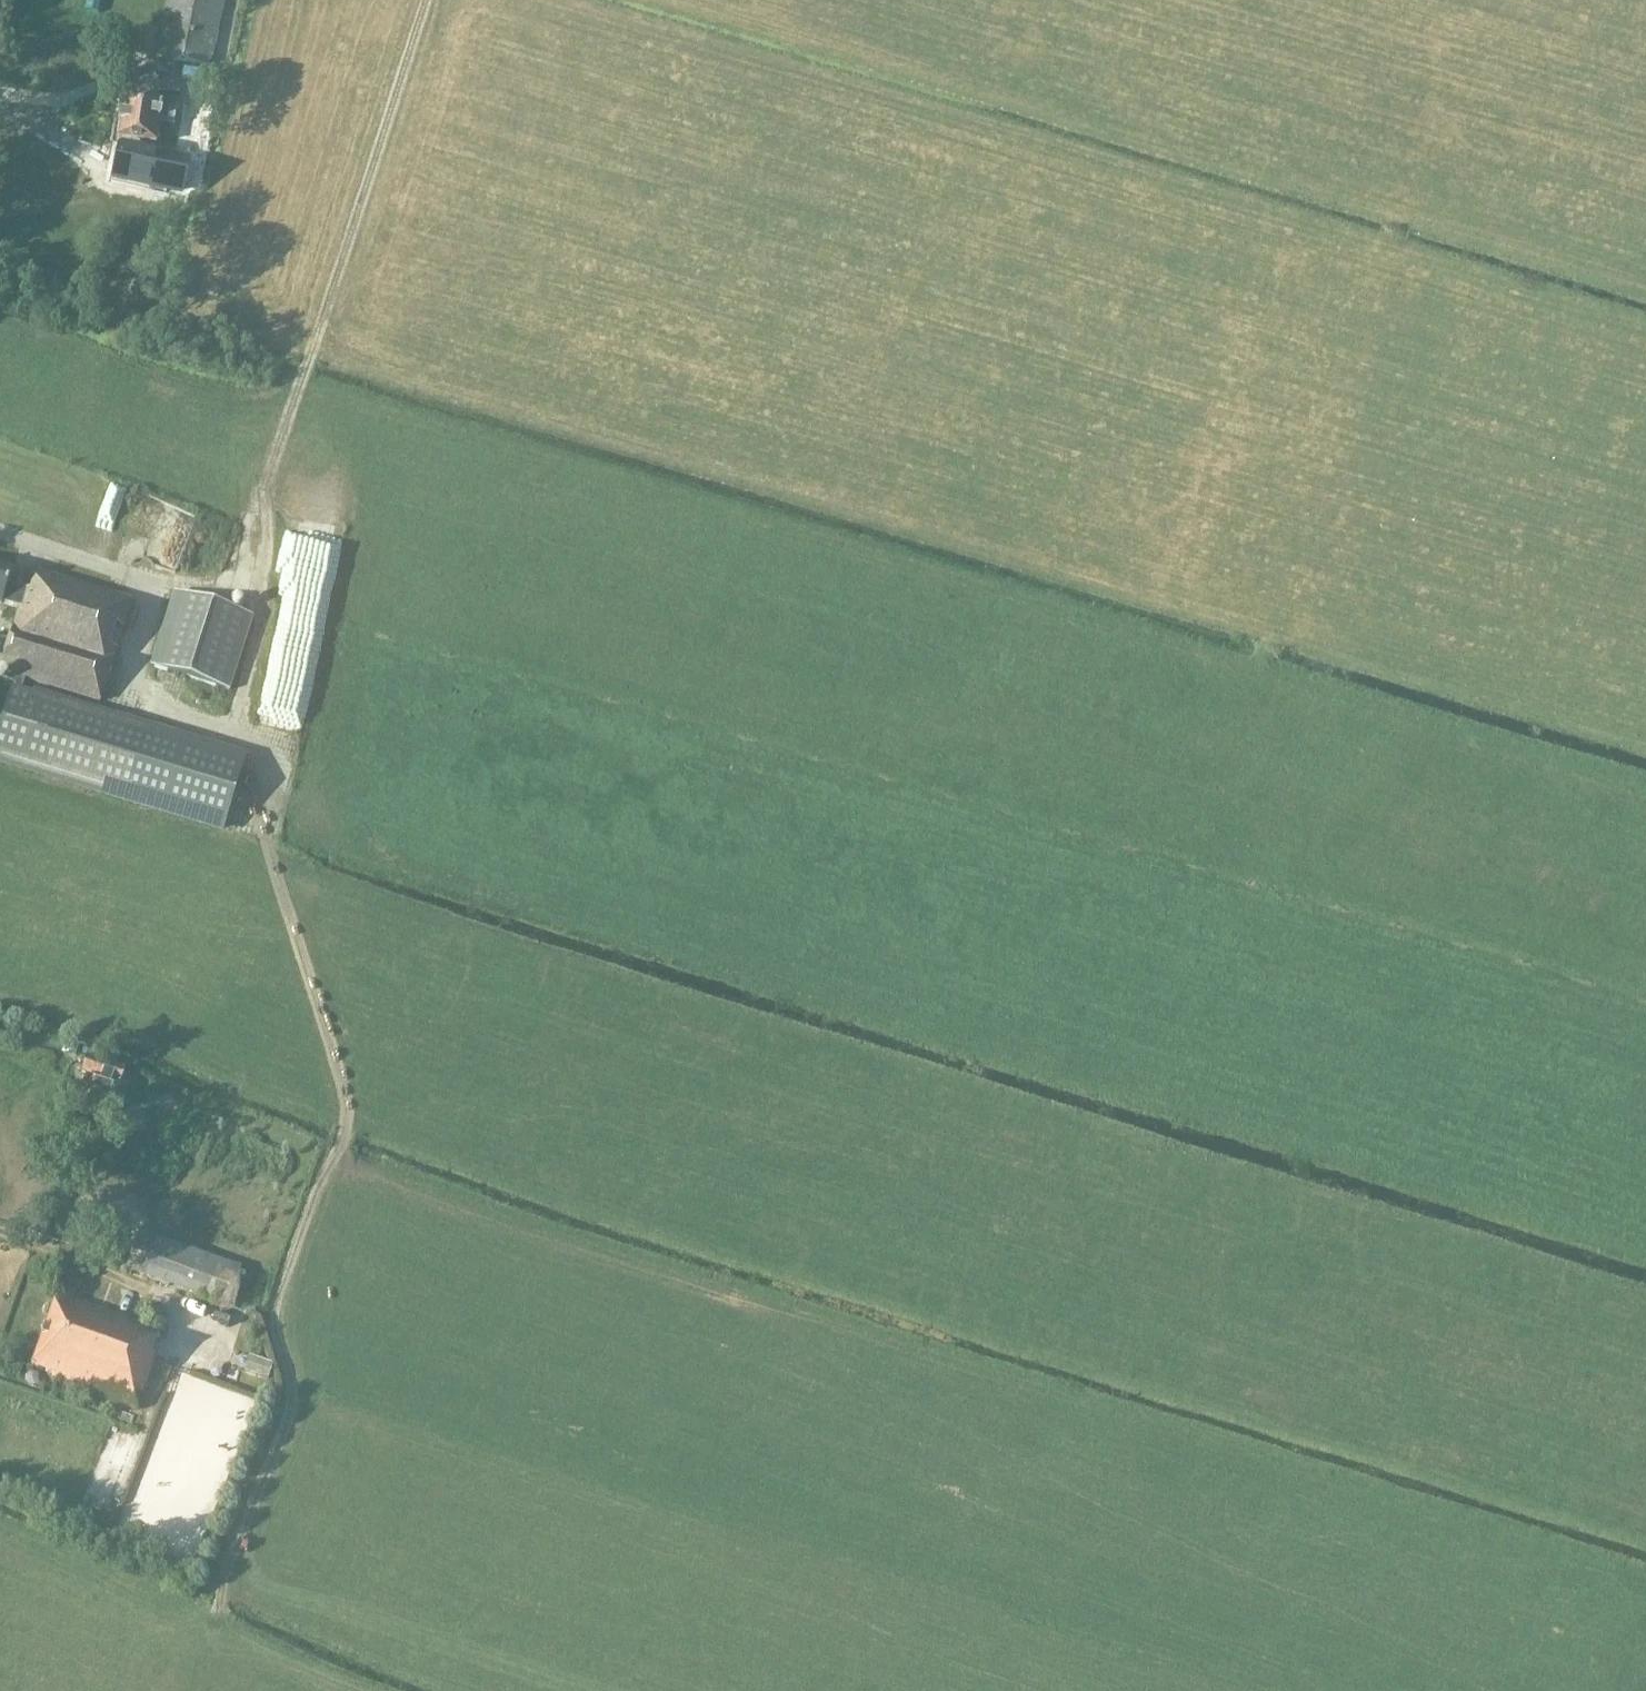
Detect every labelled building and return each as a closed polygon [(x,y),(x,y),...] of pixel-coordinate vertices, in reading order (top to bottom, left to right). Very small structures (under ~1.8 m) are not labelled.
[(155,56),(208,67),(222,0),(167,0),(155,56)] [(156,32),(141,29),(136,52),(151,55),(156,32)] [(121,98),(115,139),(154,144),(157,127),(171,129),(174,106),(121,98)] [(173,154),(118,145),(112,180),(167,189),(173,154)] [(44,289),(43,296),(49,297),(51,291),(44,289)] [(114,482),(101,517),(116,522),(129,487),(114,482)] [(286,602),(280,643),(323,650),(344,513),(285,504),(280,538),(284,538),(278,576),(282,577),(278,601),(286,602)] [(0,726),(0,761),(222,828),(243,758),(19,690),(23,678),(99,701),(130,600),(34,570),(28,590),(7,583),(11,569),(0,566),(0,604),(0,603),(17,608),(3,653),(0,652),(0,671),(16,676),(12,688),(0,726)] [(148,667),(226,692),(250,617),(172,592),(148,667)] [(82,1104),(109,1113),(118,1085),(119,1085),(124,1070),(86,1057),(81,1073),(84,1075),(81,1084),(88,1086),(82,1104)] [(226,1306),(239,1268),(138,1232),(125,1270),(226,1306)] [(151,1353),(158,1332),(55,1297),(30,1367),(31,1368),(32,1367),(52,1374),(51,1378),(136,1408),(155,1354),(151,1353)] [(242,1372),(267,1378),(271,1358),(246,1352),(242,1372)] [(112,1434),(99,1468),(115,1475),(129,1441),(112,1434)]
